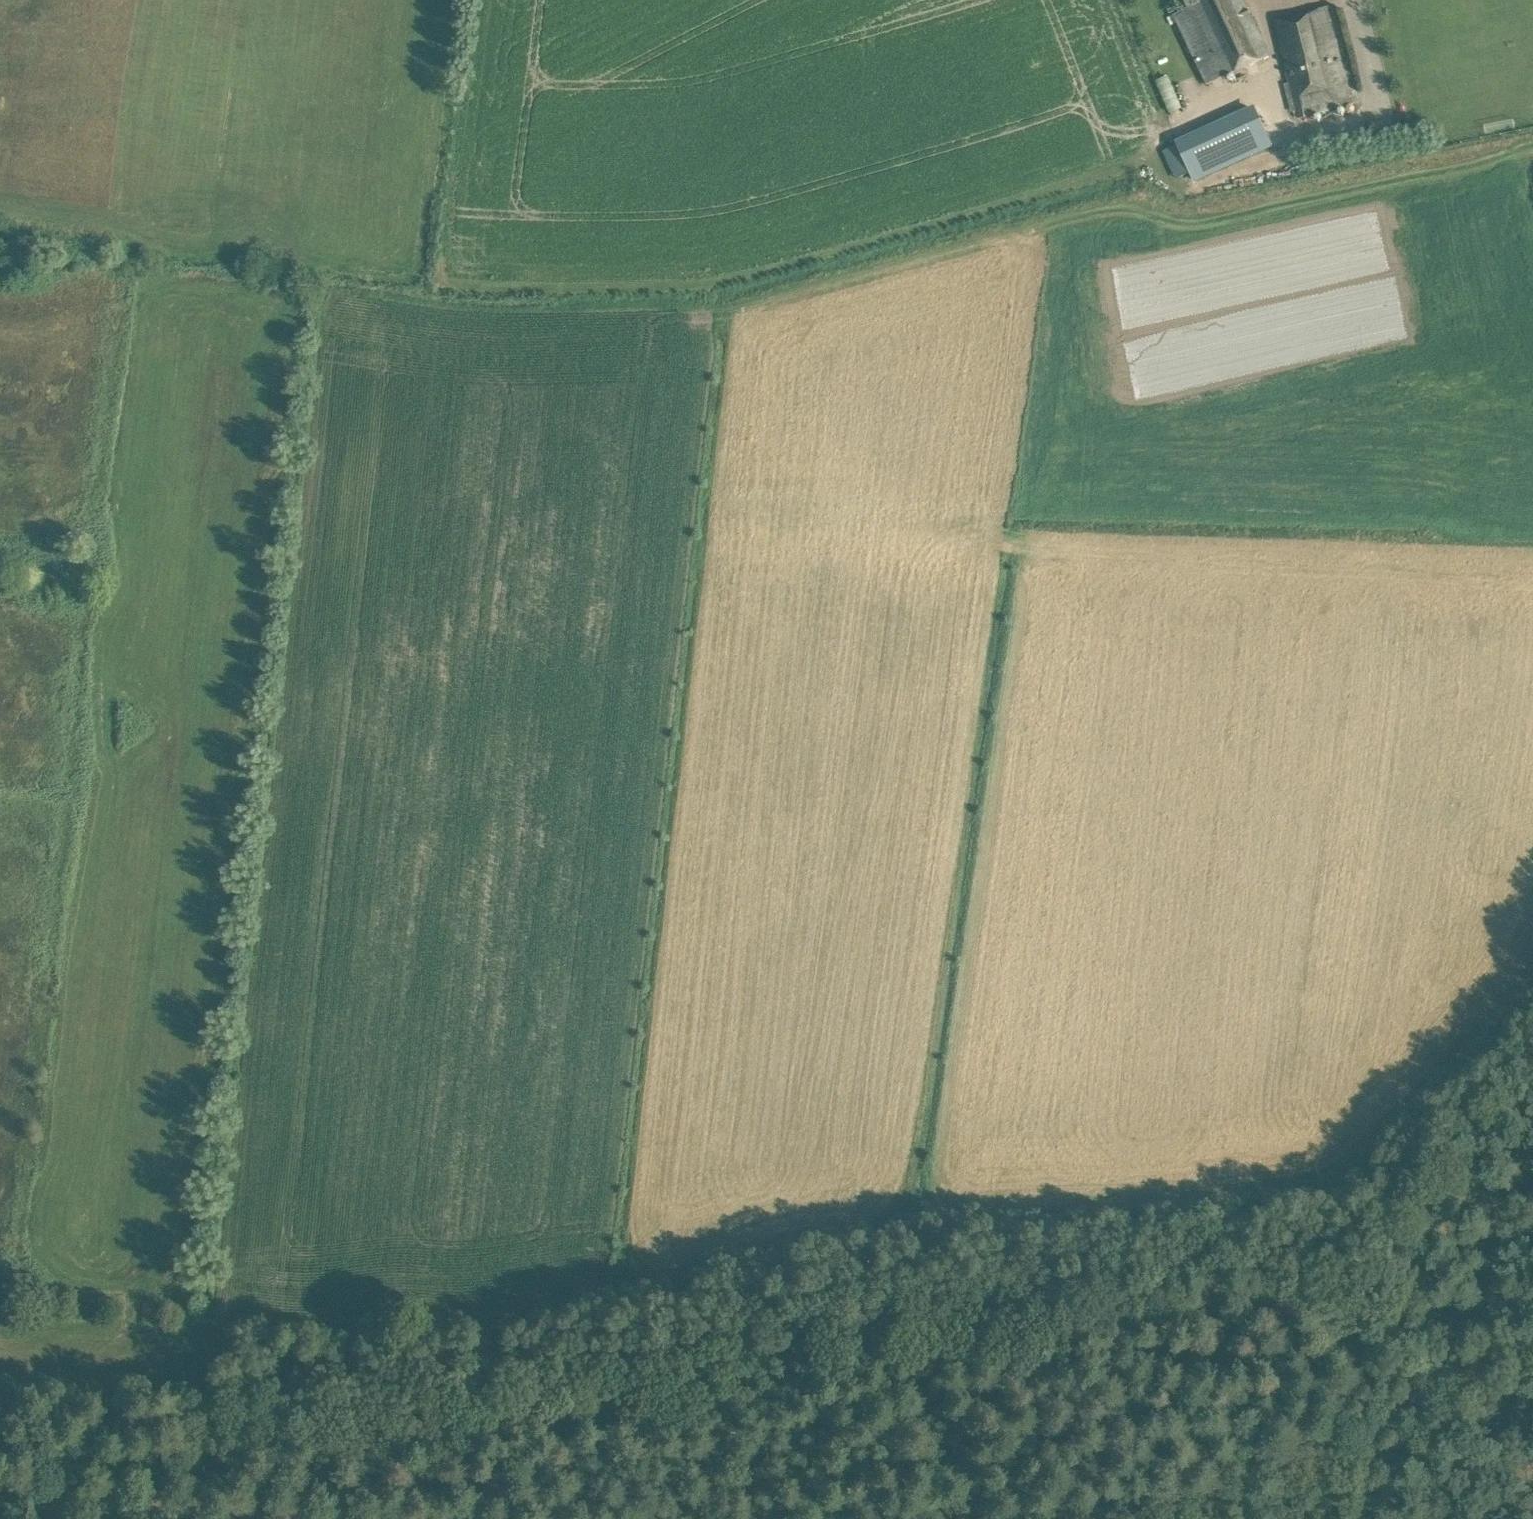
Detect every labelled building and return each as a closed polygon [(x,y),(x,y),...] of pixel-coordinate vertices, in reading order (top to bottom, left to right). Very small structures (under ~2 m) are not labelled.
[(1189,6),(1173,14),(1174,15),(1177,22),(1207,85),(1252,63),(1270,55),(1244,0),(1186,0),(1189,6)] [(1360,101),(1333,5),(1275,21),(1301,117),(1360,101)] [(1261,109),(1165,147),(1180,184),(1276,147),(1261,109)]
